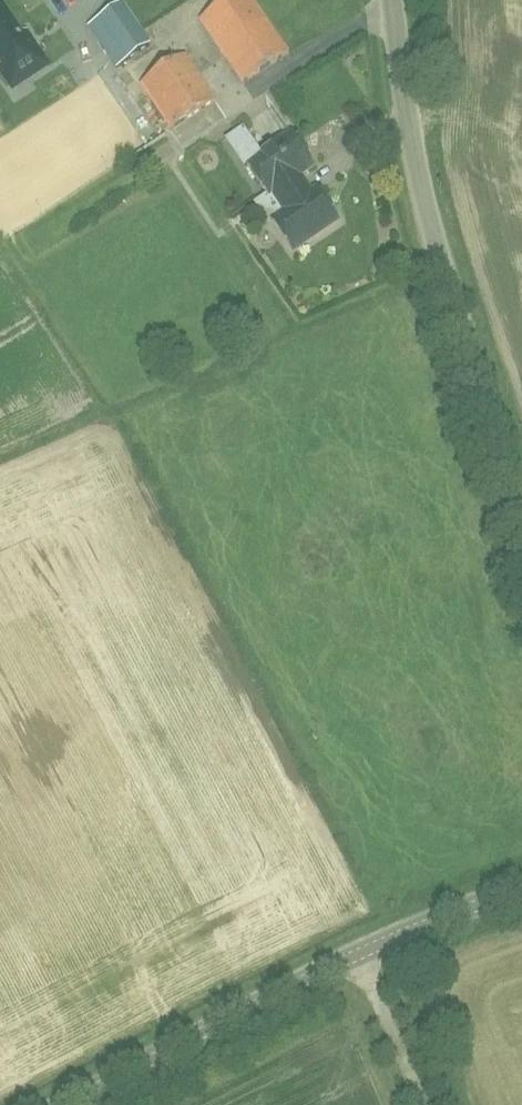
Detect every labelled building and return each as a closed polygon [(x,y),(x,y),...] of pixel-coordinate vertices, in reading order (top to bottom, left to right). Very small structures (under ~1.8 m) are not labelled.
[(201,19),(243,83),(288,52),(253,0),(229,0),(201,19)] [(149,46),(122,6),(90,28),(117,68),(149,46)] [(2,7),(0,8),(0,60),(4,66),(0,69),(13,89),(48,66),(26,33),(22,36),(2,7)] [(172,130),(216,100),(186,55),(142,85),(172,130)] [(217,138),(227,153),(247,141),(237,125),(217,138)] [(269,195),(270,196),(288,184),(294,194),(304,187),(299,178),(313,168),(291,137),(249,166),(269,195)] [(309,195),(304,187),(294,194),(288,184),(270,196),(273,194),(285,213),(274,219),(294,250),(337,222),(315,191),(309,195)]
